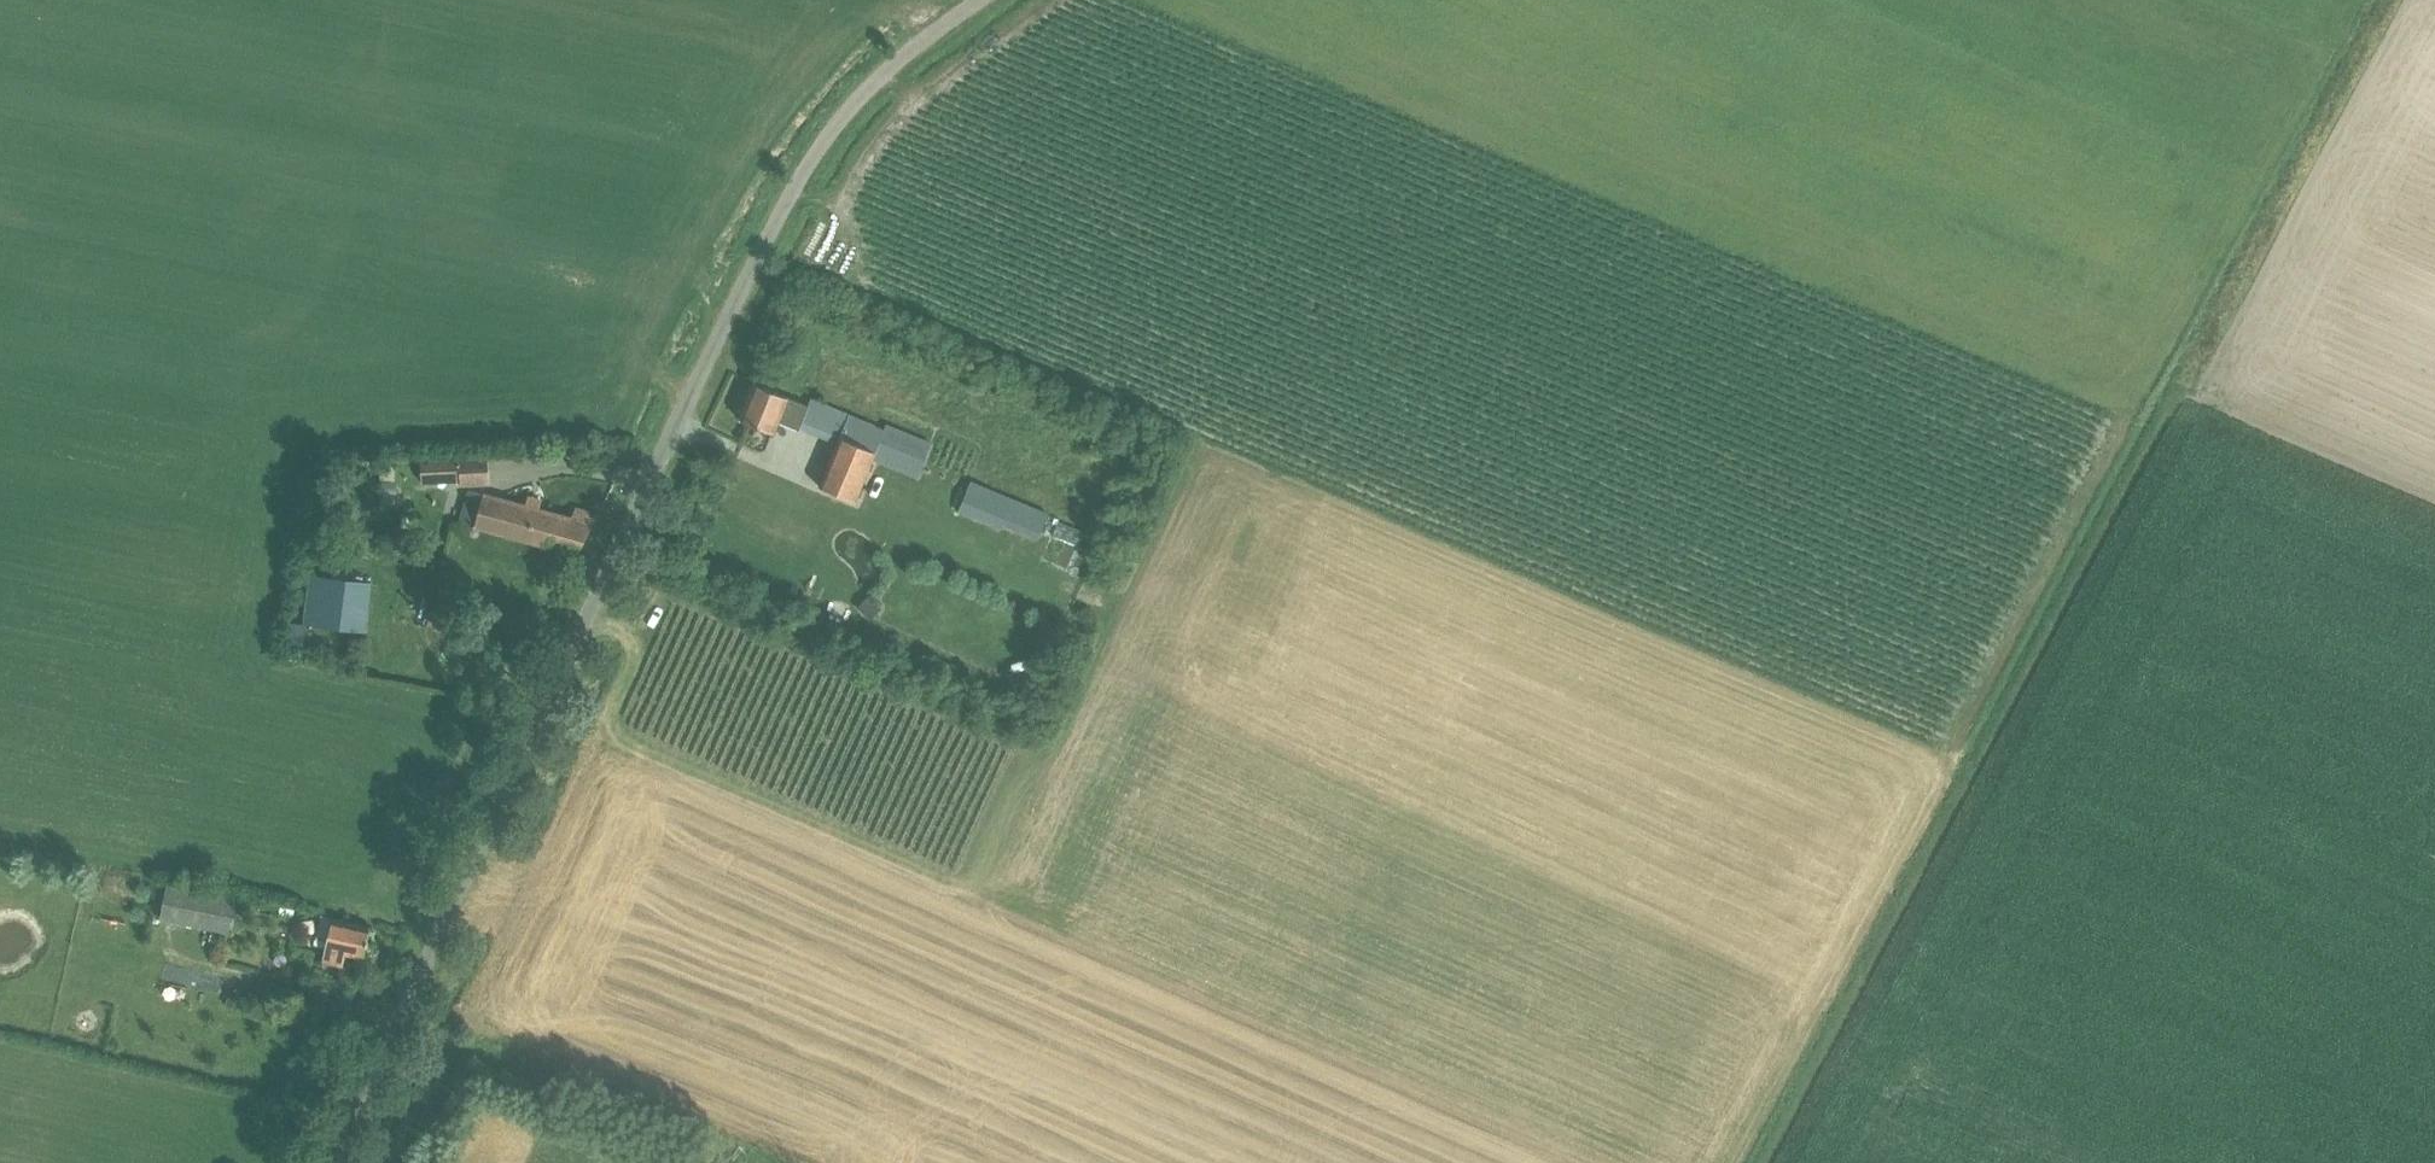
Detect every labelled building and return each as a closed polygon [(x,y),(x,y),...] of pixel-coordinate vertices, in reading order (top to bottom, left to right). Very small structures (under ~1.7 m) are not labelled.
[(752,383),(737,419),(771,433),(776,422),(783,425),(798,431),(802,422),(838,437),(817,485),(852,500),(876,442),(881,431),(808,400),(805,406),(752,383)] [(881,431),(876,442),(920,460),(928,442),(884,424),(881,431)] [(458,483),(459,488),(488,486),(486,457),(433,460),(434,484),(458,483)] [(1040,532),(1048,512),(971,481),(958,512),(998,528),(1002,517),(1040,532)] [(397,482),(381,482),(381,493),(397,492),(397,482)] [(467,492),(457,526),(526,545),(526,543),(575,555),(595,516),(575,510),(570,522),(535,513),(535,511),(467,492)] [(322,576),(316,626),(365,632),(371,582),(322,576)] [(866,596),(856,607),(869,619),(881,608),(866,596)] [(289,624),(288,648),(306,649),(307,625),(289,624)] [(167,885),(160,918),(232,932),(238,899),(167,885)] [(371,929),(337,922),(322,919),(317,941),(327,943),(322,963),(344,967),(346,956),(364,960),(371,929)] [(229,993),(226,1004),(237,1006),(240,995),(229,993)]
